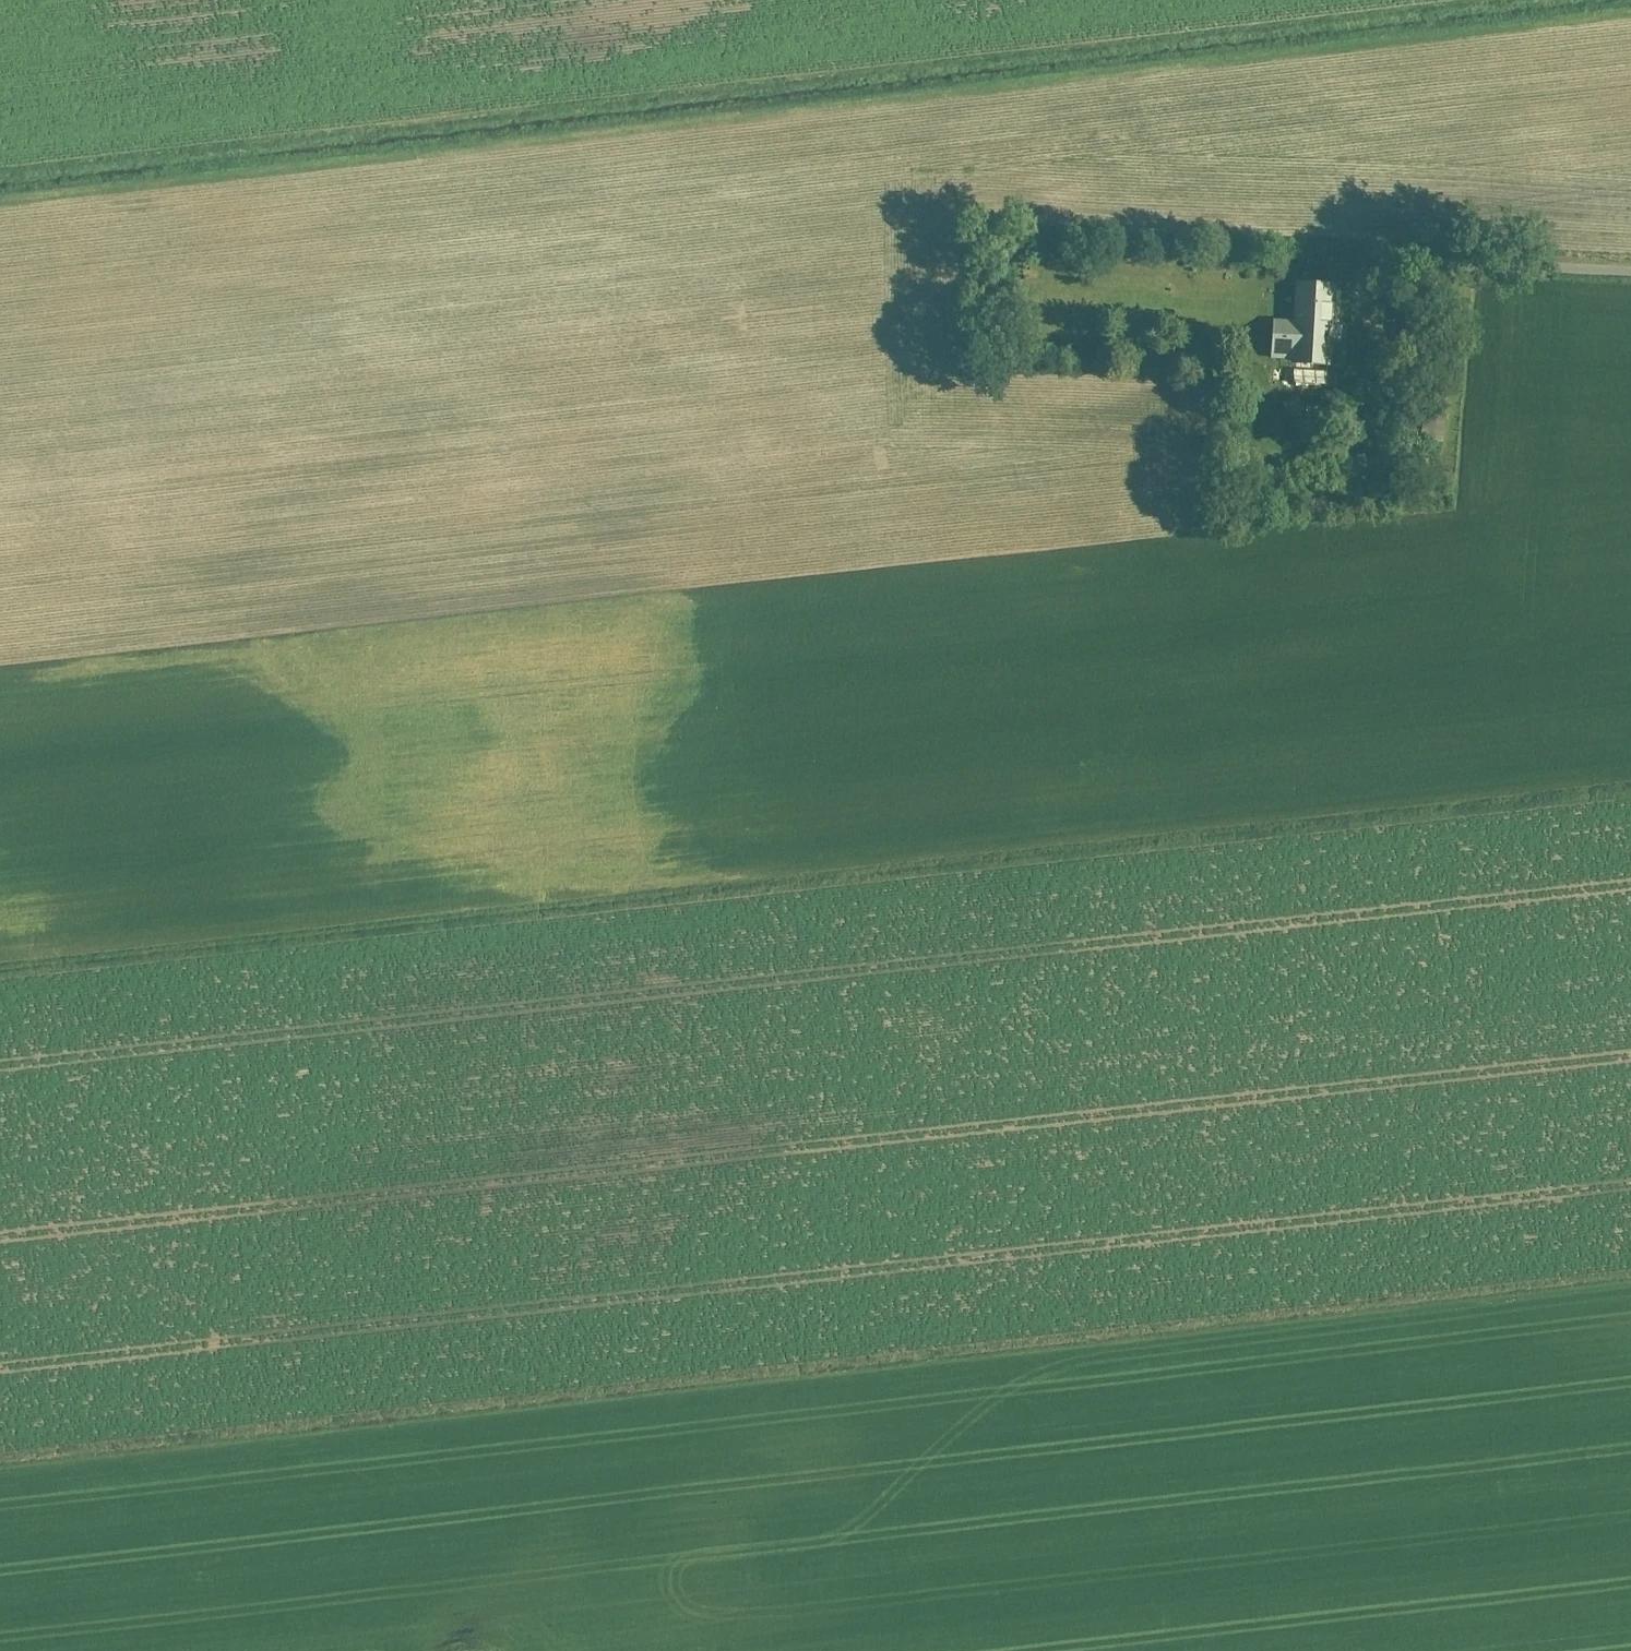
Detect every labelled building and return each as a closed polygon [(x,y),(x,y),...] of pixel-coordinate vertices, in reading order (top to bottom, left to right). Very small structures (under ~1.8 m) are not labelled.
[(1296,292),(1295,330),(1267,330),(1266,365),(1295,365),(1294,395),(1331,396),(1334,293),(1296,292)]
